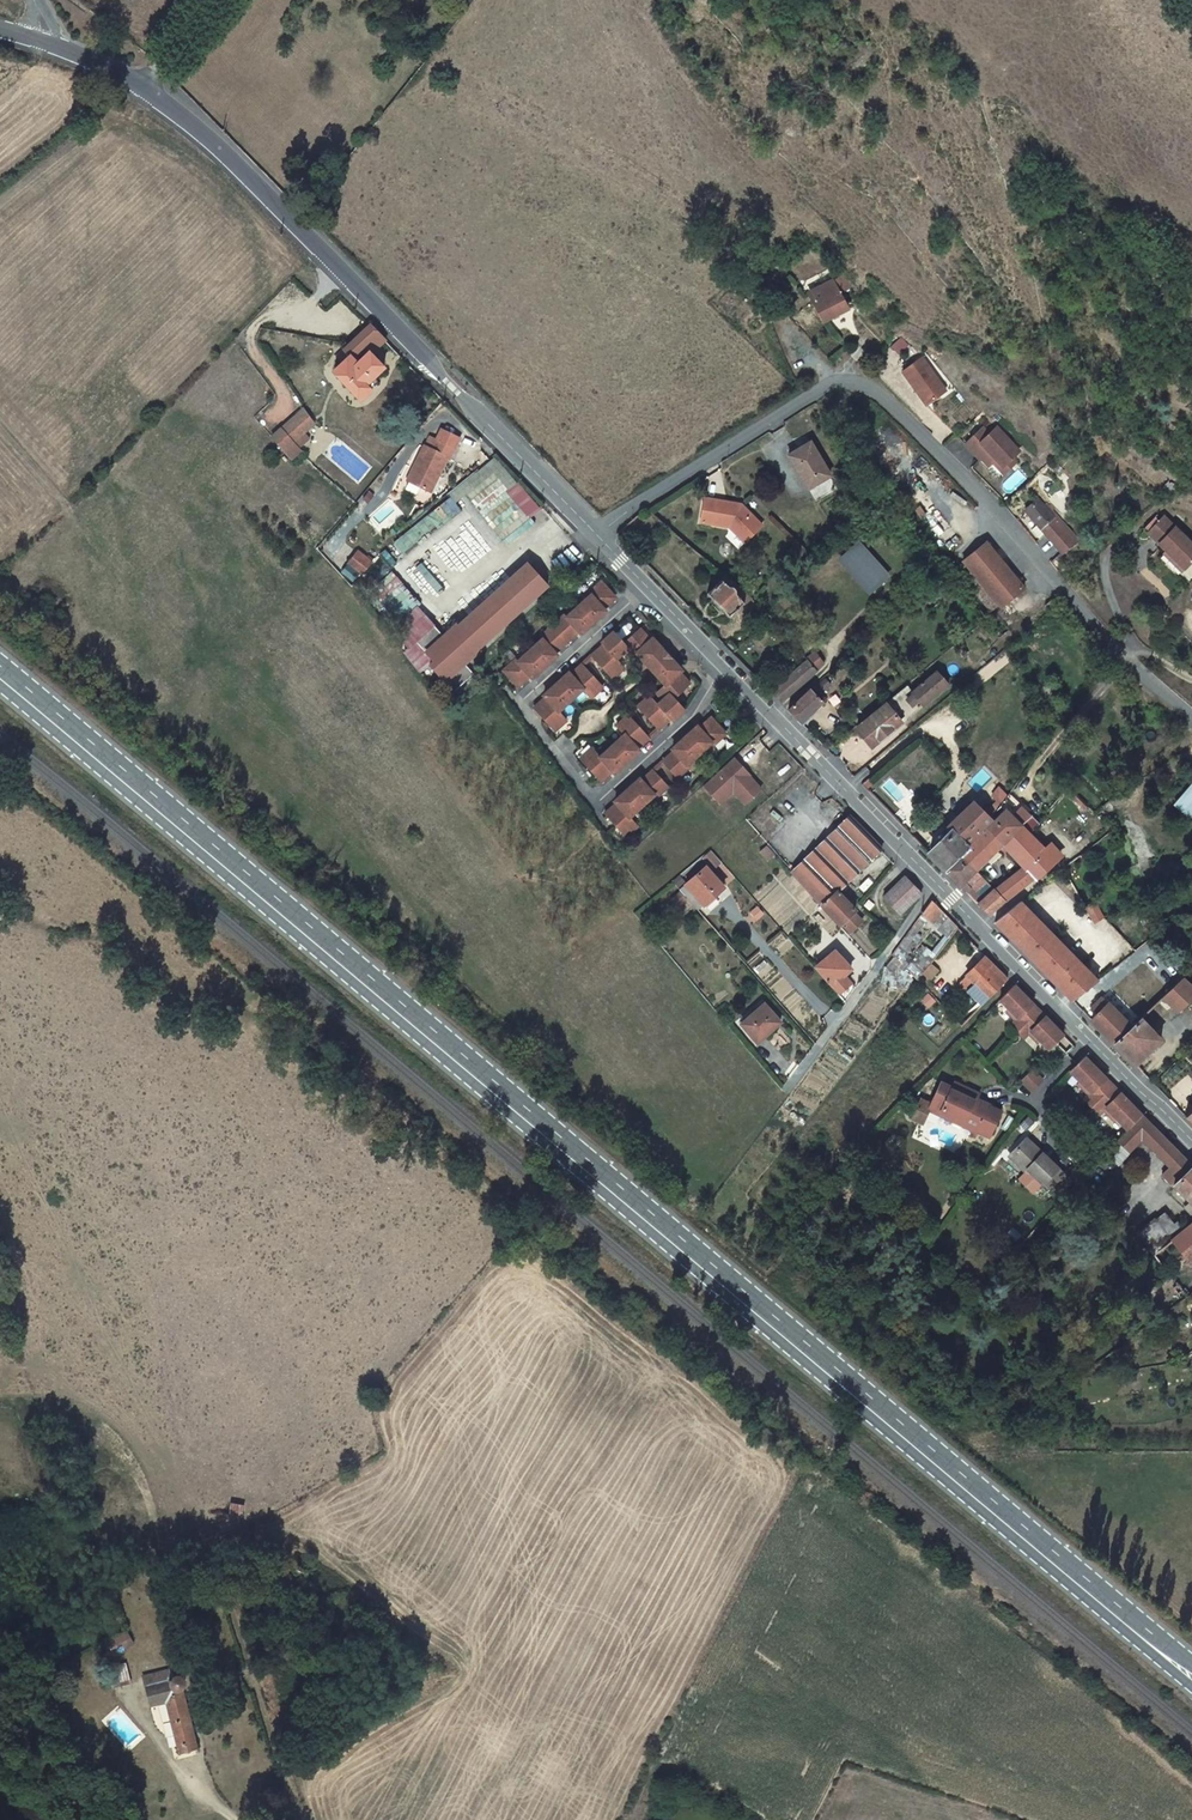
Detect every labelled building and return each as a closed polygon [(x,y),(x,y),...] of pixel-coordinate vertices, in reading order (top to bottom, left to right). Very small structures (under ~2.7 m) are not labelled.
[(832,281),(840,293),(851,287),(844,275),(832,281)] [(848,309),(840,293),(832,281),(809,292),(823,322),(848,309)] [(370,353),(385,340),(370,324),(337,356),(344,363),(334,372),(360,399),(378,382),(374,377),(384,367),(370,353)] [(896,338),(890,349),(898,354),(904,343),(896,338)] [(922,358),(903,372),(926,405),(946,391),(922,358)] [(304,409),(272,437),(292,459),(302,451),(300,448),(311,438),(305,432),(315,424),(304,409)] [(977,433),(965,444),(979,459),(981,457),(987,465),(992,461),(995,458),(1002,466),(1011,457),(1018,450),(997,427),(989,434),(983,440),(977,433)] [(983,427),(977,433),(983,440),(989,434),(983,427)] [(442,429),(436,440),(454,449),(459,438),(442,429)] [(424,446),(407,480),(429,491),(436,476),(438,477),(447,457),(450,459),(454,449),(436,440),(436,441),(430,438),(426,446),(424,446)] [(831,475),(811,442),(789,455),(808,489),(831,475)] [(1003,473),(1015,462),(1011,457),(1002,466),(995,458),(992,461),(1003,473)] [(502,539),(539,509),(514,479),(477,509),(502,539)] [(400,555),(461,513),(453,502),(472,489),(468,483),(389,538),(400,555)] [(752,535),(762,525),(741,504),(705,498),(701,522),(730,527),(739,537),(747,529),(752,535)] [(1033,531),(1041,540),(1047,535),(1062,553),(1077,540),(1062,522),(1063,521),(1054,511),(1056,509),(1052,504),(1050,506),(1048,504),(1045,506),(1039,499),(1026,511),(1039,526),(1033,531)] [(1166,551),(1185,569),(1191,561),(1191,544),(1164,516),(1158,522),(1150,531),(1148,533),(1166,551)] [(1150,531),(1158,522),(1155,519),(1147,528),(1150,531)] [(745,542),(752,535),(747,529),(739,537),(745,542)] [(963,561),(965,563),(998,604),(1001,607),(1024,588),(986,542),(963,561)] [(842,559),(870,590),(887,575),(859,544),(842,559)] [(358,551),(348,563),(363,574),(372,562),(367,558),(358,551)] [(1185,569),(1166,551),(1163,554),(1182,572),(1185,569)] [(474,673),(463,662),(467,658),(469,660),(480,650),(478,648),(548,585),(542,578),(537,572),(528,563),(458,625),(456,624),(446,633),(447,635),(445,637),(434,624),(416,641),(433,660),(429,664),(454,691),(474,673)] [(998,604),(965,563),(957,569),(991,610),(998,604)] [(540,570),(537,572),(542,578),(545,575),(540,570)] [(752,598),(725,574),(723,579),(708,593),(730,617),(745,603),(748,602),(752,598)] [(518,686),(527,679),(524,676),(528,673),(532,678),(557,655),(553,651),(556,648),(558,650),(575,634),(573,632),(576,629),(581,633),(605,611),(601,606),(605,603),(607,606),(615,598),(601,582),(588,593),(590,595),(567,617),(565,615),(540,637),(542,640),(518,661),(516,659),(509,665),(503,670),(518,686)] [(791,591),(780,601),(786,608),(797,597),(791,591)] [(1054,598),(1045,605),(1049,610),(1058,603),(1054,598)] [(592,656),(606,672),(611,668),(617,674),(624,667),(616,658),(628,648),(635,655),(637,653),(651,668),(667,654),(653,638),(648,642),(645,639),(648,637),(640,628),(624,642),(614,631),(602,643),(606,647),(602,650),(600,648),(592,656)] [(808,660),(816,669),(824,664),(815,652),(806,658),(808,660)] [(690,684),(682,675),(680,677),(677,674),(681,670),(667,654),(651,668),(665,684),(657,692),(663,700),(658,704),(650,695),(642,703),(648,709),(644,713),(658,729),(667,721),(665,719),(668,716),(672,721),(685,709),(675,698),(690,684)] [(771,692),(781,703),(817,671),(816,669),(808,660),(771,692)] [(534,708),(548,724),(553,720),(559,727),(567,719),(559,711),(583,689),(591,698),(599,690),(593,684),(597,680),(583,664),(574,672),(576,674),(573,677),(569,672),(544,695),(548,699),(545,702),(543,700),(534,708)] [(611,668),(606,672),(612,678),(617,674),(611,668)] [(937,671),(912,691),(924,705),(948,685),(937,671)] [(593,684),(599,690),(603,686),(597,680),(593,684)] [(907,686),(895,696),(904,708),(904,719),(902,721),(922,705),(923,706),(924,705),(912,691),(907,686)] [(822,702),(810,689),(788,710),(801,723),(822,702)] [(895,696),(857,727),(873,746),(902,721),(904,719),(904,708),(895,696)] [(648,709),(642,703),(638,707),(644,713),(648,709)] [(631,725),(635,721),(629,715),(625,719),(631,725)] [(713,745),(726,733),(711,717),(703,725),(705,728),(701,731),(697,726),(673,749),(677,753),(673,756),(671,754),(663,762),(677,778),(689,766),(687,764),(711,742),(713,745)] [(615,773),(640,750),(635,746),(639,743),(641,745),(649,737),(635,721),(631,725),(625,719),(617,726),(625,735),(601,757),(593,748),(585,755),(591,762),(586,766),(601,781),(609,774),(607,771),(611,768),(615,773)] [(553,720),(548,724),(555,731),(559,727),(553,720)] [(591,762),(585,755),(580,759),(586,766),(591,762)] [(734,757),(731,760),(740,769),(742,767),(734,757)] [(740,769),(731,760),(703,785),(719,803),(733,791),(736,788),(748,801),(761,789),(749,776),(750,775),(742,767),(740,769)] [(656,797),(664,790),(658,783),(662,779),(654,770),(645,778),(647,780),(644,783),(640,778),(615,801),(619,805),(616,808),(614,806),(605,814),(620,830),(624,826),(630,832),(638,825),(630,816),(654,795),(656,797)] [(668,786),(662,779),(658,783),(664,790),(668,786)] [(1069,787),(1065,791),(1083,809),(1088,805),(1069,787)] [(736,788),(733,791),(745,804),(748,801),(736,788)] [(1180,803),(1191,813),(1191,789),(1180,803)] [(1032,816),(1009,793),(994,813),(998,817),(986,829),(1002,844),(1021,826),(1032,816)] [(992,819),(974,801),(941,832),(946,837),(940,844),(929,854),(945,870),(961,854),(968,847),(966,845),(992,819)] [(822,905),(840,925),(842,923),(854,912),(856,910),(838,892),(883,849),(850,815),(792,872),(822,905)] [(1021,826),(1002,844),(1008,850),(1027,870),(1034,878),(1061,855),(1051,844),(1045,849),(1029,833),(1039,823),(1032,816),(1021,826)] [(624,826),(620,830),(626,837),(630,832),(624,826)] [(1002,844),(986,829),(968,847),(961,854),(976,870),(987,859),(1002,844)] [(1002,844),(987,859),(993,865),(1008,850),(1002,844)] [(767,846),(761,852),(767,859),(773,853),(767,846)] [(711,851),(706,856),(711,861),(716,856),(711,851)] [(976,870),(961,854),(945,870),(967,893),(972,888),(971,887),(982,877),(976,870)] [(692,879),(710,900),(725,888),(706,866),(692,879)] [(1034,878),(1027,870),(1026,871),(1022,868),(1012,876),(1021,888),(1034,878)] [(922,893),(905,876),(883,897),(900,914),(922,893)] [(1021,888),(1012,876),(995,890),(1005,901),(1007,895),(1014,889),(1020,888),(1021,888)] [(710,900),(692,879),(685,884),(687,886),(703,905),(704,906),(710,900)] [(975,901),(978,905),(995,890),(986,880),(974,891),(979,897),(975,901)] [(687,886),(681,891),(698,910),(703,905),(687,886)] [(978,905),(989,915),(1005,901),(995,890),(978,905)] [(687,899),(680,892),(671,900),(677,907),(687,899)] [(869,900),(864,905),(870,910),(874,905),(869,900)] [(932,900),(922,913),(927,918),(934,924),(943,912),(932,900)] [(1020,901),(995,922),(1038,966),(1064,946),(1059,941),(1055,944),(1048,937),(1052,934),(1039,921),(1032,928),(1028,932),(1023,926),(1027,922),(1034,916),(1020,901)] [(758,907),(752,912),(758,918),(764,913),(758,907)] [(862,920),(854,912),(842,923),(851,931),(862,920)] [(958,927),(943,912),(934,924),(950,937),(958,927)] [(927,918),(922,913),(911,928),(916,932),(927,918)] [(1028,932),(1032,928),(1027,922),(1023,926),(1028,932)] [(906,935),(898,946),(909,952),(916,943),(906,935)] [(1073,956),(1064,946),(1038,966),(1072,1001),(1098,981),(1078,961),(1071,968),(1067,972),(1062,967),(1066,962),(1073,956)] [(851,969),(835,950),(817,967),(832,984),(831,986),(845,1001),(855,987),(844,975),(851,969)] [(959,983),(982,1006),(1008,978),(986,956),(973,969),(967,975),(959,983)] [(939,969),(931,962),(921,975),(928,982),(939,969)] [(1066,962),(1062,967),(1067,972),(1071,968),(1066,962)] [(1182,978),(1162,997),(1178,1013),(1191,1000),(1191,987),(1182,978)] [(1027,997),(1014,985),(1000,1000),(1016,1016),(1009,1023),(1024,1038),(1029,1033),(1038,1043),(1040,1041),(1049,1050),(1056,1043),(1064,1035),(1052,1023),(1049,1025),(1046,1021),(1049,1019),(1039,1010),(1030,1001),(1028,1003),(1025,1000),(1027,997)] [(1114,1043),(1130,1026),(1103,998),(1093,1007),(1098,1013),(1091,1020),(1114,1043)] [(779,1019),(765,1003),(741,1024),(757,1041),(765,1034),(766,1035),(776,1026),(774,1023),(779,1019)] [(1162,1040),(1141,1018),(1114,1043),(1135,1065),(1162,1040)] [(1102,1074),(1085,1057),(1079,1062),(1070,1071),(1091,1092),(1084,1098),(1092,1106),(1101,1115),(1107,1108),(1128,1129),(1142,1115),(1125,1097),(1122,1099),(1119,1096),(1121,1094),(1113,1086),(1105,1078),(1103,1080),(1100,1076),(1102,1074)] [(1032,1069),(1021,1081),(1032,1091),(1033,1090),(1043,1080),(1032,1069)] [(975,1097),(976,1098),(978,1092),(955,1081),(953,1087),(952,1089),(974,1100),(975,1097)] [(990,1136),(1001,1111),(989,1105),(990,1104),(976,1098),(975,1097),(974,1100),(952,1089),(953,1087),(942,1082),(932,1103),(930,1108),(941,1113),(943,1110),(964,1120),(963,1124),(973,1128),(979,1131),(990,1136)] [(930,1108),(932,1103),(922,1099),(914,1117),(924,1122),(930,1108)] [(941,1113),(963,1124),(964,1120),(943,1110),(941,1113)] [(1142,1115),(1128,1129),(1139,1140),(1141,1137),(1152,1126),(1142,1115)] [(1141,1137),(1170,1167),(1182,1156),(1152,1126),(1141,1137)] [(979,1131),(973,1128),(971,1133),(976,1137),(979,1131)] [(1128,1129),(1118,1140),(1129,1150),(1139,1140),(1128,1129)] [(1058,1168),(1027,1138),(1012,1153),(1042,1182),(1043,1183),(1044,1182),(1052,1190),(1065,1176),(1057,1168),(1058,1168)] [(1118,1143),(1107,1155),(1118,1165),(1129,1154),(1118,1143)] [(1033,1192),(1042,1182),(1012,1153),(1009,1156),(1026,1172),(1020,1179),(1026,1185),(1033,1192)] [(1182,1156),(1170,1167),(1162,1174),(1191,1203),(1191,1204),(1191,1166),(1182,1156)] [(1155,1218),(1136,1233),(1153,1255),(1171,1240),(1184,1229),(1185,1229),(1177,1221),(1174,1224),(1165,1212),(1156,1219),(1155,1218)] [(1185,1229),(1184,1229),(1191,1240),(1191,1223),(1185,1229)] [(1171,1240),(1189,1263),(1191,1260),(1191,1240),(1184,1229),(1171,1240)] [(1174,1288),(1183,1301),(1188,1297),(1178,1285),(1174,1288)] [(244,1505),(232,1503),(230,1514),(242,1516),(244,1505)] [(128,1631),(105,1643),(109,1649),(121,1642),(130,1637),(128,1631)] [(134,1643),(130,1637),(121,1642),(125,1648),(134,1643)] [(169,1716),(179,1711),(194,1704),(199,1697),(194,1683),(185,1686),(181,1679),(159,1688),(169,1716)] [(169,1716),(159,1688),(155,1690),(164,1717),(169,1716)] [(196,1763),(211,1758),(194,1704),(179,1711),(196,1763)]
